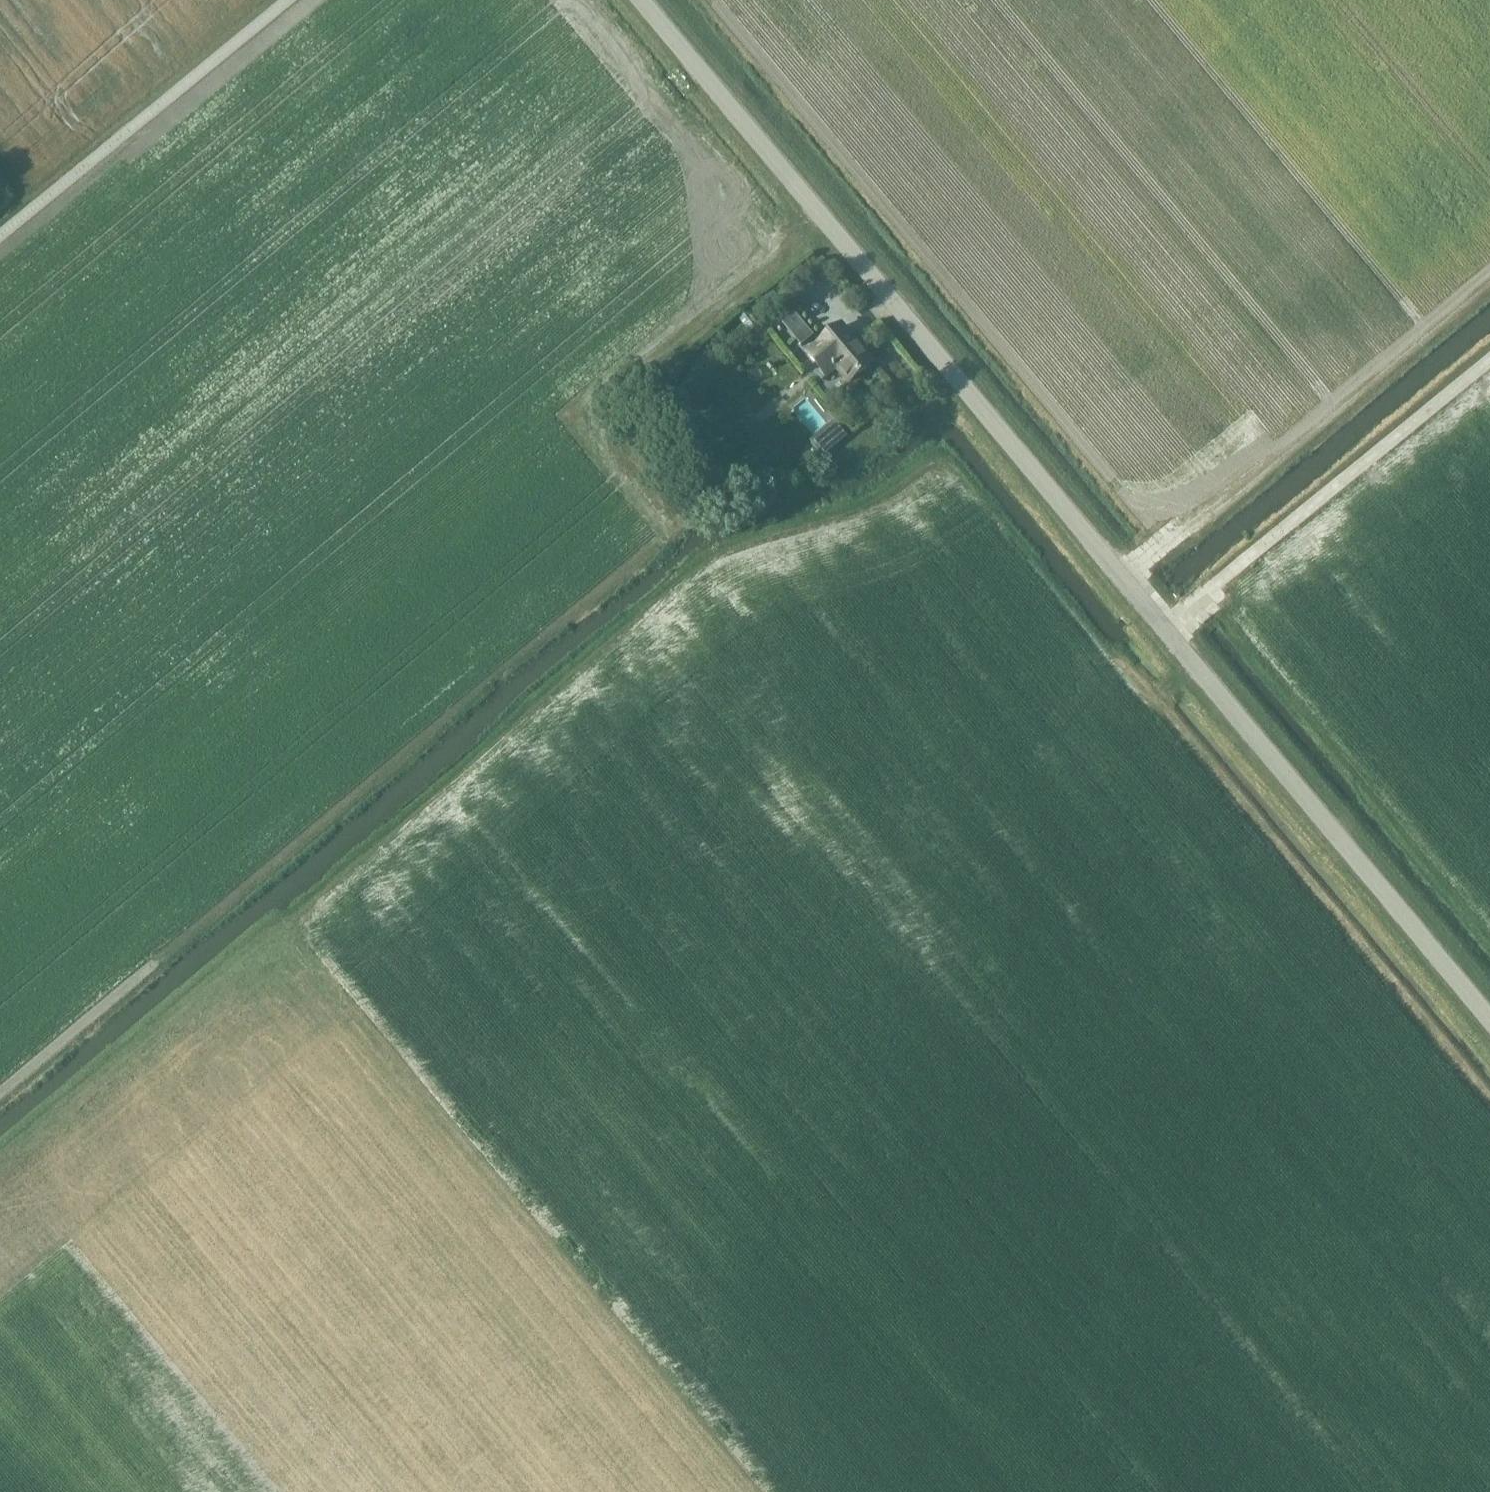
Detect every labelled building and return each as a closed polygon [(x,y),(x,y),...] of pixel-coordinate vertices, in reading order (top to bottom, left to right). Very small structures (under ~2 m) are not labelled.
[(773,292),(760,301),(767,310),(779,300),(773,292)] [(784,323),(802,345),(813,336),(795,314),(784,323)] [(876,365),(859,345),(845,328),(810,356),(829,379),(840,370),(852,385),(876,365)] [(835,422),(826,430),(840,445),(848,438),(835,422)]
